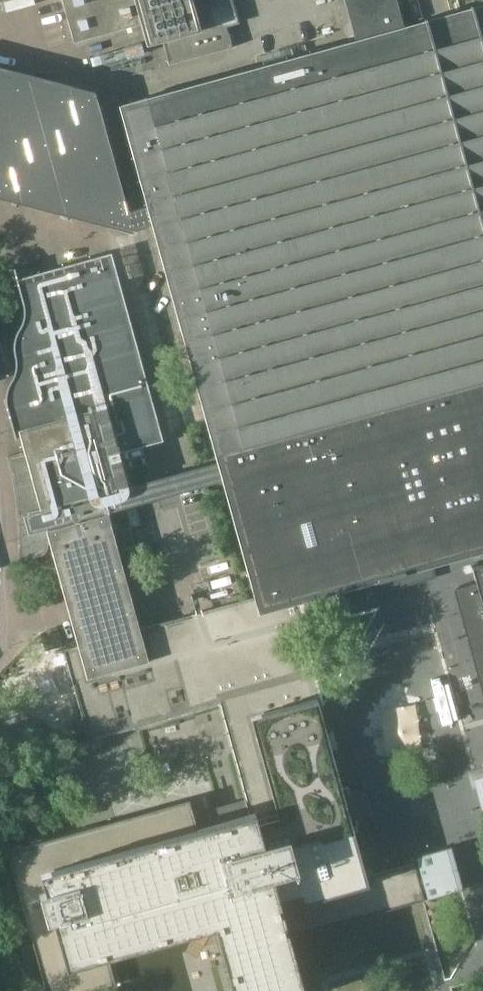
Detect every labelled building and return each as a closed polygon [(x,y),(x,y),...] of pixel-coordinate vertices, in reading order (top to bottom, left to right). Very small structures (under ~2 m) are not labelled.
[(74,42),(143,23),(150,48),(164,44),(169,64),(233,47),(227,27),(240,23),(234,0),(62,0),(74,42)] [(482,552),(482,4),(473,7),(473,5),(472,5),(470,6),(471,8),(427,20),(426,18),(424,18),(425,20),(403,26),(396,0),(337,0),(349,41),(119,104),(255,597),(259,614),(305,601),(404,574),(405,579),(449,567),(448,562),(482,552)] [(76,87),(0,67),(0,198),(10,200),(134,233),(96,92),(76,87)] [(79,646),(140,629),(130,593),(108,513),(108,514),(107,513),(102,492),(129,485),(130,485),(130,483),(121,452),(123,451),(163,440),(163,439),(120,284),(112,252),(102,255),(66,265),(54,268),(18,278),(15,268),(14,268),(17,281),(23,303),(23,304),(23,305),(24,306),(24,308),(24,309),(24,310),(24,313),(24,314),(24,315),(24,316),(23,317),(23,318),(23,319),(23,320),(22,321),(22,322),(21,323),(21,324),(20,326),(18,330),(17,331),(17,332),(16,334),(15,335),(15,336),(15,337),(14,339),(14,340),(14,341),(14,342),(14,343),(14,344),(14,345),(14,346),(14,348),(14,349),(14,351),(14,352),(14,353),(15,357),(16,360),(16,361),(16,362),(16,363),(16,364),(16,367),(15,368),(15,369),(15,370),(15,372),(14,373),(14,374),(14,375),(13,376),(13,377),(12,378),(11,380),(10,381),(9,383),(9,384),(8,385),(8,386),(7,388),(7,389),(6,390),(6,391),(6,393),(6,394),(6,396),(5,397),(5,399),(6,400),(6,402),(6,403),(6,405),(7,406),(7,408),(14,432),(15,431),(19,430),(26,457),(10,461),(9,456),(8,456),(9,459),(9,461),(10,463),(10,465),(10,466),(11,468),(11,470),(12,473),(13,475),(13,477),(13,478),(13,479),(14,480),(14,482),(14,485),(15,486),(15,487),(15,490),(16,492),(16,495),(16,497),(17,499),(17,502),(17,504),(17,507),(18,509),(18,512),(18,514),(18,517),(18,519),(19,521),(19,523),(19,526),(19,528),(19,530),(19,533),(19,535),(19,537),(19,539),(19,542),(19,544),(20,544),(29,544),(29,545),(28,546),(29,547),(29,548),(29,549),(29,550),(30,550),(30,551),(30,552),(31,552),(31,553),(32,553),(32,554),(33,554),(34,554),(34,555),(35,555),(36,555),(37,555),(38,555),(39,555),(40,555),(41,555),(42,555),(43,554),(44,553),(45,553),(45,552),(46,552),(46,551),(47,550),(47,549),(48,547),(48,546),(48,545),(48,544),(50,543),(68,608),(79,646)] [(126,510),(131,527),(141,524),(136,507),(126,510)] [(471,565),(476,581),(460,585),(461,587),(462,587),(481,656),(482,664),(482,562),(471,565)] [(290,937),(424,900),(424,899),(419,883),(419,884),(413,886),(409,871),(408,867),(364,879),(350,827),(359,825),(357,818),(355,819),(348,793),(350,793),(349,788),(349,786),(339,789),(315,702),(301,649),(312,628),(310,618),(305,601),(259,614),(255,597),(200,613),(140,629),(79,646),(64,650),(68,664),(64,665),(67,680),(72,678),(89,741),(219,705),(250,817),(196,831),(188,802),(11,851),(28,913),(34,911),(37,924),(29,926),(47,990),(92,990),(116,984),(108,956),(215,926),(233,990),(305,990),(290,937)] [(415,865),(419,883),(424,899),(427,898),(428,899),(463,889),(451,846),(417,856),(420,865),(415,866),(415,865)] [(448,979),(445,980),(424,900),(290,937),(305,990),(452,990),(448,979)] [(215,926),(108,956),(116,984),(92,990),(233,990),(215,926)]
